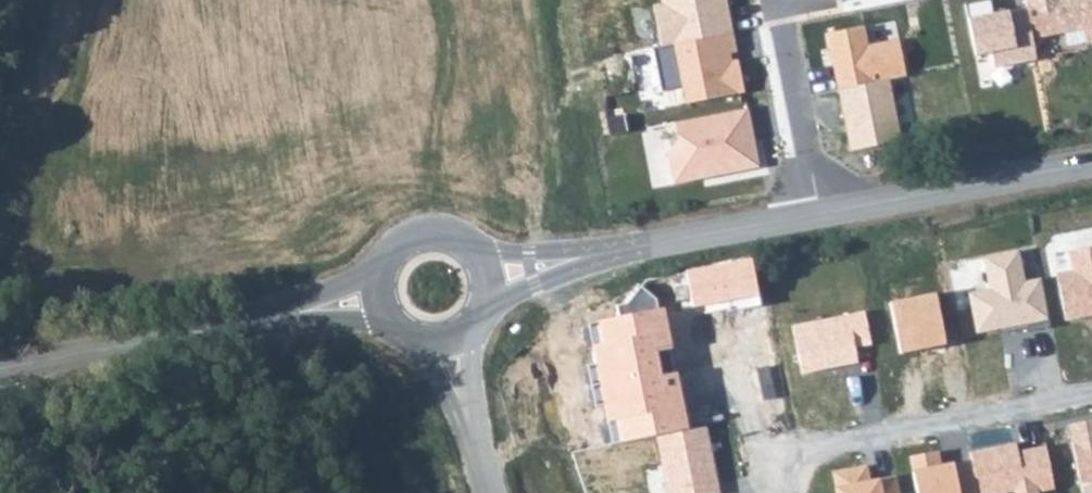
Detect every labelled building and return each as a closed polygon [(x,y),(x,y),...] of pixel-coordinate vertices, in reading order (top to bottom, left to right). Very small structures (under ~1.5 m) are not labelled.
[(661,50),(733,37),(726,0),(662,0),(663,4),(652,6),(661,50)] [(988,0),(965,4),(975,59),(993,56),(995,69),(1035,62),(1032,39),(1026,9),(991,16),(988,0)] [(1026,9),(1032,39),(1058,34),(1061,49),(1091,44),(1091,0),(1024,0),(1026,9)] [(868,44),(865,28),(830,34),(840,90),(890,82),(908,78),(901,38),(868,44)] [(661,50),(655,50),(662,91),(681,87),(684,104),(742,93),(733,37),(661,50)] [(890,82),(840,90),(851,152),(900,144),(890,82)] [(749,108),(676,123),(680,143),(668,154),(674,184),(761,166),(749,108)] [(1070,253),(1073,271),(1057,275),(1066,322),(1091,317),(1091,249),(1070,253)] [(1020,253),(987,259),(993,290),(970,294),(977,333),(1049,320),(1041,278),(1025,281),(1020,253)] [(751,259),(717,265),(724,301),(758,294),(751,259)] [(686,272),(693,307),(724,301),(717,265),(686,272)] [(615,419),(620,443),(657,435),(687,429),(676,375),(661,378),(656,355),(675,351),(665,307),(658,308),(656,299),(642,288),(629,305),(619,308),(621,317),(596,323),(601,344),(592,346),(607,421),(615,419)] [(935,292),(891,302),(902,354),(947,344),(935,292)] [(865,309),(792,324),(802,373),(857,362),(855,351),(874,348),(865,309)] [(1070,426),(1081,486),(1091,484),(1091,422),(1070,426)] [(657,435),(669,492),(721,492),(707,426),(687,429),(657,435)] [(971,460),(977,492),(1009,492),(1015,492),(1040,492),(1055,490),(1046,445),(1019,450),(1018,441),(969,450),(971,460)] [(912,458),(919,492),(977,492),(971,460),(940,466),(938,454),(912,458)] [(835,472),(839,492),(903,492),(900,475),(870,480),(867,466),(835,472)]
